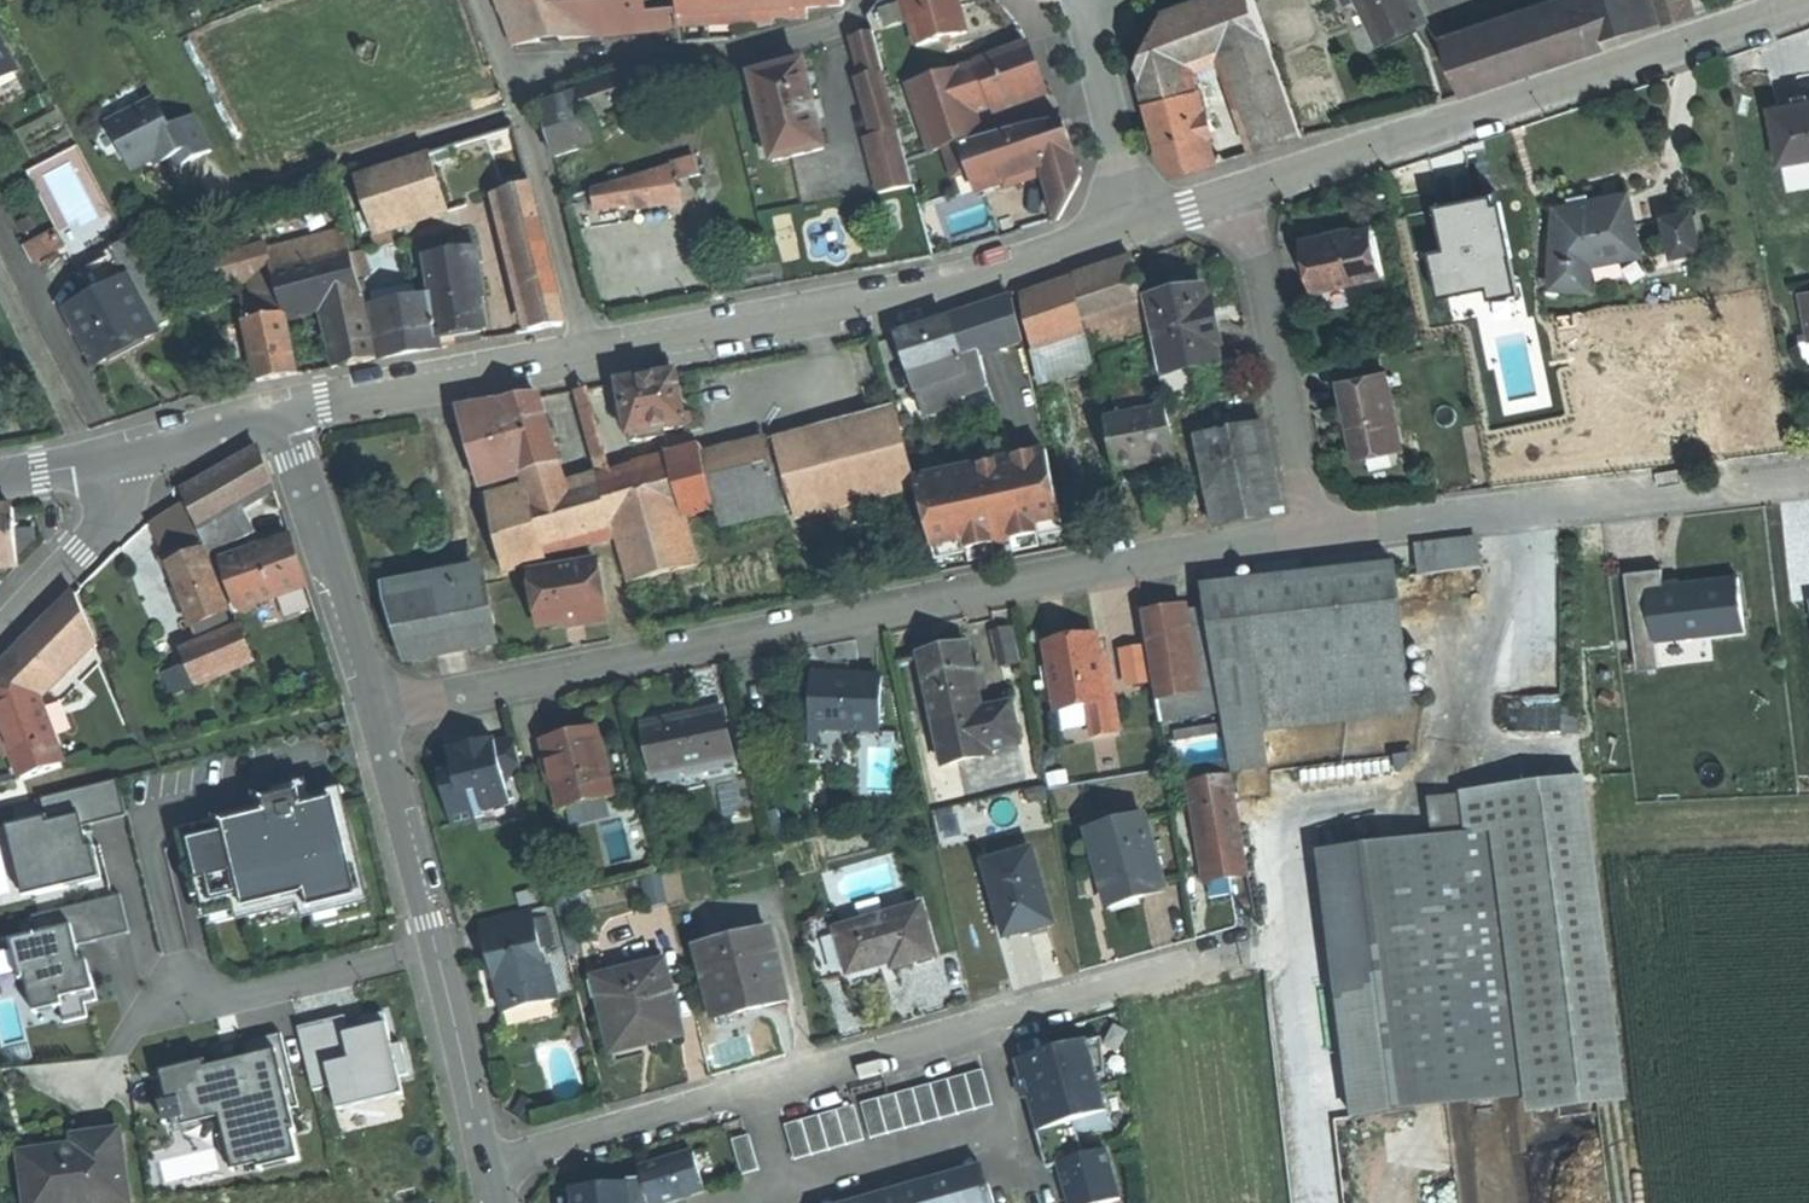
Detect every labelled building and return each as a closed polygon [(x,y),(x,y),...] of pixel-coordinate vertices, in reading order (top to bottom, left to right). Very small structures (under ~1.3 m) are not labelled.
[(844,0),(495,0),(510,45),(681,29),(681,22),(712,21),(712,24),(775,22),(775,17),(810,16),(810,7),(844,6),(844,0)] [(919,46),(969,33),(962,9),(960,0),(907,0),(919,46)] [(1256,0),(1198,0),(1165,12),(1140,64),(1167,169),(1174,173),(1200,165),(1215,161),(1188,68),(1232,52),(1264,147),(1302,136),(1256,0)] [(1417,0),(1361,0),(1379,40),(1426,18),(1417,0)] [(1579,4),(1446,47),(1461,90),(1592,47),(1591,44),(1658,24),(1651,0),(1578,0),(1579,4)] [(1663,22),(1689,15),(1685,0),(1657,0),(1663,22)] [(864,77),(860,78),(876,136),(866,139),(881,193),(915,184),(900,130),(898,130),(882,72),(884,72),(873,33),(853,38),(864,77)] [(0,41),(0,80),(16,72),(0,41)] [(978,67),(913,86),(935,153),(981,137),(974,112),(991,107),(1045,88),(1038,67),(1030,47),(978,67)] [(754,77),(776,162),(827,149),(816,106),(805,64),(754,77)] [(599,145),(592,124),(686,90),(679,69),(658,71),(637,70),(611,78),(578,89),(584,105),(544,118),(555,158),(599,145)] [(154,102),(106,127),(130,173),(152,162),(170,152),(174,159),(179,169),(209,152),(191,118),(168,130),(154,102)] [(1772,109),(1781,161),(1808,157),(1808,102),(1772,109)] [(1003,182),(1043,169),(1045,175),(1049,189),(1057,221),(1080,179),(1063,121),(1034,126),(964,145),(973,172),(979,190),(1003,182)] [(973,172),(964,145),(947,151),(956,178),(973,172)] [(170,152),(152,162),(156,168),(174,159),(170,152)] [(394,245),(389,231),(446,214),(428,156),(355,179),(377,251),(394,245)] [(698,159),(678,165),(678,166),(593,190),(596,210),(682,197),(678,183),(677,176),(691,173),(693,179),(703,176),(698,159)] [(1003,182),(1005,188),(1045,175),(1043,169),(1003,182)] [(693,179),(691,173),(677,176),(678,183),(693,179)] [(1434,302),(1516,287),(1497,181),(1425,195),(1433,239),(1422,241),(1434,302)] [(563,320),(530,187),(503,195),(534,330),(561,325),(563,320)] [(1591,264),(1641,253),(1630,196),(1593,203),(1559,210),(1553,287),(1589,289),(1591,264)] [(1700,251),(1692,213),(1675,216),(1664,219),(1673,256),(1682,255),(1700,251)] [(31,261),(69,241),(60,225),(23,245),(31,261)] [(1314,288),(1383,275),(1374,227),(1338,234),(1305,241),(1314,288)] [(362,296),(357,276),(352,259),(344,228),(265,248),(272,273),(249,278),(254,296),(243,299),(257,382),(277,378),(297,374),(286,316),(327,306),(342,366),(375,359),(360,297),(362,296)] [(108,252),(110,256),(153,330),(169,321),(123,243),(108,252)] [(433,300),(439,339),(463,335),(484,332),(471,251),(426,259),(433,300)] [(127,348),(154,332),(153,330),(110,256),(71,279),(84,302),(66,312),(97,365),(127,348)] [(357,276),(368,273),(364,256),(352,259),(357,276)] [(1089,349),(1149,331),(1132,260),(1022,297),(1032,351),(1039,383),(1092,365),(1089,349)] [(1188,369),(1218,363),(1211,330),(1207,310),(1209,310),(1205,292),(1144,305),(1166,405),(1195,399),(1188,369)] [(1801,297),(1807,333),(1808,333),(1808,296),(1801,297)] [(441,348),(439,339),(433,300),(372,311),(380,358),(410,353),(441,348)] [(916,391),(981,372),(977,355),(1022,341),(1013,300),(928,327),(896,337),(914,391),(916,391)] [(14,383),(0,349),(0,389),(14,383)] [(981,372),(916,391),(922,411),(949,403),(947,397),(985,386),(981,372)] [(643,379),(618,384),(627,435),(683,425),(683,424),(691,423),(689,414),(681,415),(674,374),(643,379)] [(1346,407),(1340,409),(1341,415),(1342,422),(1349,421),(1355,450),(1362,448),(1394,442),(1400,440),(1386,374),(1341,383),(1346,407)] [(488,509),(502,572),(552,559),(549,551),(613,533),(628,583),(696,564),(682,515),(714,507),(701,456),(700,451),(609,474),(587,389),(577,391),(598,478),(565,488),(528,498),(488,509)] [(559,463),(540,397),(506,403),(463,410),(484,484),(521,474),(559,463)] [(1147,464),(1177,458),(1167,408),(1105,420),(1115,470),(1147,464)] [(795,523),(917,486),(915,481),(894,411),(773,448),(795,523)] [(1214,528),(1282,514),(1265,425),(1197,439),(1214,528)] [(784,513),(766,442),(701,456),(714,507),(719,527),(784,513)] [(1362,448),(1363,456),(1396,449),(1394,442),(1362,448)] [(205,528),(241,508),(274,488),(264,456),(254,451),(182,492),(199,531),(205,528)] [(1046,452),(915,481),(917,486),(937,575),(1067,546),(1046,452)] [(559,463),(521,474),(528,498),(565,488),(559,463)] [(185,549),(200,542),(182,503),(150,523),(165,558),(185,549)] [(209,538),(214,548),(252,533),(241,508),(205,528),(209,538)] [(18,563),(13,510),(0,511),(0,565),(18,563)] [(61,526),(50,537),(55,542),(67,532),(61,526)] [(203,541),(209,538),(205,528),(199,531),(203,541)] [(209,538),(203,541),(207,551),(214,548),(209,538)] [(221,562),(238,611),(307,586),(299,564),(289,538),(221,562)] [(189,559),(203,552),(200,542),(185,549),(189,559)] [(1424,581),(1481,575),(1477,545),(1420,551),(1424,581)] [(203,552),(189,559),(169,568),(179,590),(194,624),(227,609),(203,552)] [(597,563),(531,573),(540,627),(566,623),(566,618),(573,617),(580,616),(581,625),(606,621),(597,563)] [(1413,716),(1394,566),(1246,584),(1264,735),(1413,716)] [(1659,667),(1656,638),(1746,630),(1741,579),(1666,586),(1664,570),(1631,573),(1640,669),(1659,667)] [(484,580),(387,600),(406,663),(497,644),(484,580)] [(1264,735),(1246,584),(1201,589),(1205,612),(1218,688),(1231,771),(1268,767),(1264,735)] [(70,667),(76,672),(100,651),(76,592),(21,647),(40,695),(70,667)] [(1218,688),(1205,612),(1175,617),(1143,623),(1160,725),(1202,718),(1198,691),(1218,688)] [(182,653),(187,665),(164,674),(173,696),(277,653),(261,614),(239,623),(241,628),(182,653)] [(998,668),(1016,664),(1009,628),(991,632),(998,668)] [(1071,643),(1046,647),(1055,712),(1085,708),(1090,738),(1118,734),(1110,679),(1103,680),(1101,663),(1097,640),(1071,643)] [(1145,643),(1121,646),(1125,685),(1149,683),(1145,643)] [(21,647),(1,669),(0,670),(0,722),(21,779),(63,765),(21,647)] [(942,652),(919,657),(939,763),(986,755),(985,751),(1016,745),(1008,706),(979,712),(975,707),(965,647),(942,652)] [(1563,725),(1561,659),(1522,661),(1525,726),(1563,725)] [(1108,662),(1101,663),(1103,680),(1110,679),(1108,662)] [(809,725),(876,728),(878,676),(846,674),(812,673),(809,725)] [(651,777),(730,761),(719,710),(678,718),(641,726),(651,777)] [(570,738),(546,744),(562,807),(614,794),(597,731),(570,738)] [(437,776),(451,827),(475,821),(475,820),(483,818),(482,813),(509,806),(502,779),(521,775),(512,739),(493,744),(474,749),(476,756),(465,759),(459,757),(455,771),(452,772),(437,776)] [(460,749),(447,753),(452,772),(455,771),(459,757),(465,759),(476,756),(474,749),(493,744),(492,741),(460,749)] [(1249,873),(1232,778),(1189,785),(1206,881),(1229,877),(1249,873)] [(269,817),(186,837),(207,925),(246,915),(249,928),(310,913),(314,930),(371,916),(343,802),(306,811),(298,779),(293,780),(297,795),(266,803),(269,817)] [(85,848),(79,825),(123,814),(115,781),(39,800),(44,818),(12,825),(30,898),(103,880),(94,845),(85,848)] [(1436,813),(1440,850),(1474,846),(1469,810),(1436,813)] [(1137,901),(1164,893),(1142,818),(1087,835),(1109,909),(1137,901)] [(0,836),(0,894),(19,889),(5,834),(0,836)] [(1356,1126),(1533,1106),(1504,843),(1474,846),(1440,850),(1327,863),(1356,1126)] [(1026,929),(1048,923),(1027,851),(982,864),(1003,936),(1026,929)] [(124,930),(116,899),(35,920),(39,935),(10,943),(20,982),(26,980),(35,1014),(59,1007),(63,1025),(89,1018),(85,1004),(97,1001),(91,975),(82,978),(73,943),(124,930)] [(896,970),(932,960),(918,909),(834,932),(847,978),(882,969),(891,966),(896,970)] [(531,911),(488,923),(497,958),(486,961),(490,979),(496,983),(498,992),(503,1010),(528,1003),(534,1006),(553,1001),(557,993),(553,975),(545,971),(540,972),(534,949),(553,945),(551,939),(547,924),(546,918),(534,921),(531,911)] [(557,915),(546,918),(547,924),(559,921),(557,915)] [(748,1011),(783,1002),(765,934),(695,953),(712,1021),(748,1011)] [(563,936),(551,939),(553,945),(564,942),(563,936)] [(596,981),(593,982),(610,1055),(646,1046),(678,1039),(661,965),(658,953),(593,968),(596,981)] [(360,1019),(363,1031),(345,1036),(341,1020),(302,1030),(300,1025),(296,1026),(312,1091),(331,1086),(337,1111),(395,1097),(390,1076),(406,1072),(399,1045),(391,1047),(382,1014),(360,1019)] [(291,1108),(299,1106),(281,1032),(277,1033),(278,1037),(242,1045),(247,1063),(174,1081),(179,1095),(168,1098),(175,1125),(219,1115),(233,1170),(257,1164),(259,1168),(300,1159),(292,1132),(297,1131),(291,1108)] [(1119,1199),(1105,1150),(1083,1156),(1076,1131),(1111,1129),(1095,1071),(1104,1068),(1102,1039),(1087,1043),(1086,1041),(1016,1061),(1021,1080),(1018,1081),(1021,1091),(1023,1098),(1029,1097),(1036,1122),(1038,1130),(1036,1131),(1046,1167),(1059,1164),(1065,1186),(1070,1202),(1105,1202),(1119,1199)] [(983,1070),(861,1104),(871,1139),(992,1105),(983,1070)] [(785,1125),(795,1160),(864,1140),(854,1106),(785,1125)] [(23,1152),(29,1202),(129,1202),(120,1129),(76,1134),(77,1146),(53,1149),(23,1152)] [(749,1135),(732,1140),(742,1175),(759,1170),(749,1135)] [(640,1169),(650,1202),(663,1202),(705,1190),(694,1153),(640,1169)] [(969,1170),(954,1174),(957,1184),(969,1181),(972,1189),(988,1185),(983,1166),(969,1170)] [(988,1185),(972,1189),(969,1181),(957,1184),(954,1174),(925,1183),(928,1192),(917,1196),(919,1202),(994,1202),(988,1185)] [(875,1197),(876,1202),(919,1202),(917,1196),(928,1192),(925,1183),(896,1191),(875,1197)] [(630,1185),(573,1190),(574,1202),(631,1202),(630,1185)]
